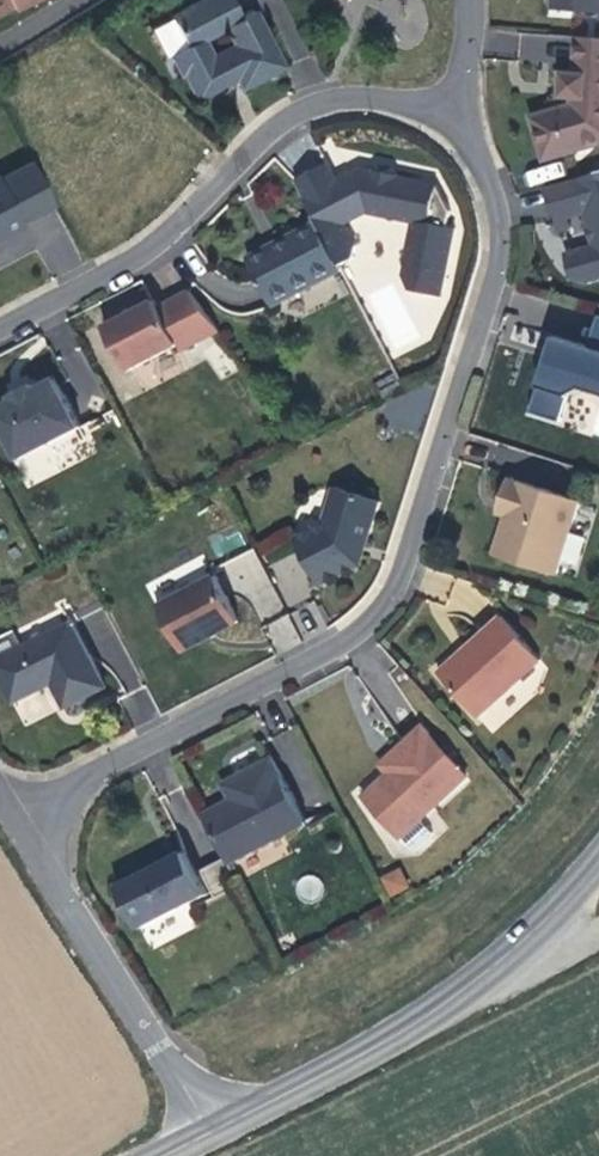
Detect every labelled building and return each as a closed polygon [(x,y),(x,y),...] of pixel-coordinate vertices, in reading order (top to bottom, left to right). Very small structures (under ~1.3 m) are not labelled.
[(10,3),(8,0),(0,0),(0,8),(10,3)] [(171,53),(173,57),(170,58),(179,74),(181,73),(195,99),(227,82),(235,78),(240,88),(281,66),(253,10),(239,16),(231,0),(198,0),(169,15),(184,46),(171,53)] [(598,13),(598,0),(556,0),(555,10),(598,13)] [(581,37),(578,74),(569,74),(568,84),(566,96),(576,98),(576,105),(541,115),(547,137),(541,139),(547,161),(598,146),(598,38),(581,37)] [(547,137),(541,115),(534,117),(541,139),(547,137)] [(0,177),(0,186),(17,219),(50,202),(29,162),(0,177)] [(332,172),(299,188),(319,226),(341,268),(355,261),(359,248),(348,226),(415,230),(402,285),(410,298),(441,305),(456,238),(448,236),(452,221),(439,196),(439,195),(402,186),(397,178),(383,175),(376,180),(365,178),(351,183),(354,188),(343,193),(341,188),(332,172)] [(556,221),(568,218),(583,214),(588,231),(592,230),(595,241),(592,242),(593,248),(587,249),(567,255),(573,281),(584,283),(598,279),(598,173),(547,187),(556,221)] [(7,230),(19,223),(17,219),(0,186),(0,233),(7,230)] [(568,218),(556,221),(559,230),(571,227),(568,218)] [(341,268),(319,226),(287,242),(252,259),(276,307),(344,274),(341,268)] [(588,231),(587,231),(591,242),(592,242),(595,241),(592,230),(588,231)] [(161,307),(157,301),(137,311),(106,327),(129,372),(180,345),(184,352),(219,333),(189,293),(161,307)] [(577,343),(570,364),(549,358),(546,366),(532,412),(561,421),(569,396),(585,388),(598,393),(598,319),(590,347),(577,343)] [(555,336),(549,358),(570,364),(577,343),(555,336)] [(57,379),(36,389),(15,400),(10,403),(0,408),(0,420),(20,460),(81,429),(57,379)] [(13,395),(15,400),(36,389),(34,385),(13,395)] [(569,510),(549,491),(508,478),(500,504),(509,507),(505,516),(503,522),(494,555),(558,575),(578,513),(569,510)] [(370,541),(382,503),(338,488),(326,524),(296,540),(322,587),(362,567),(364,561),(362,557),(366,546),(368,547),(370,541)] [(578,513),(582,502),(549,491),(569,510),(578,513)] [(509,507),(500,504),(497,514),(505,516),(509,507)] [(216,577),(158,607),(183,653),(224,631),(240,623),(216,577)] [(542,661),(503,616),(477,639),(468,647),(470,649),(462,656),(460,654),(439,673),(478,717),(542,661)] [(45,688),(43,683),(50,680),(52,684),(59,696),(65,709),(106,688),(72,623),(0,659),(0,679),(13,704),(45,688)] [(470,649),(468,647),(460,654),(462,656),(470,649)] [(467,777),(423,728),(403,746),(398,750),(399,752),(397,755),(396,759),(397,763),(398,765),(390,773),(364,797),(400,838),(467,777)] [(399,752),(398,750),(382,765),(390,773),(398,765),(397,763),(396,759),(397,755),(399,752)] [(233,800),(203,815),(225,857),(228,863),(305,824),(273,760),(253,770),(242,776),(251,796),(242,800),(240,796),(233,800)] [(251,796),(242,776),(225,784),(233,800),(240,796),(242,800),(251,796)] [(205,895),(184,852),(163,862),(117,886),(139,929),(205,895)] [(239,885),(228,863),(225,857),(198,871),(213,899),(239,885)] [(398,866),(378,877),(389,897),(409,886),(398,866)]
